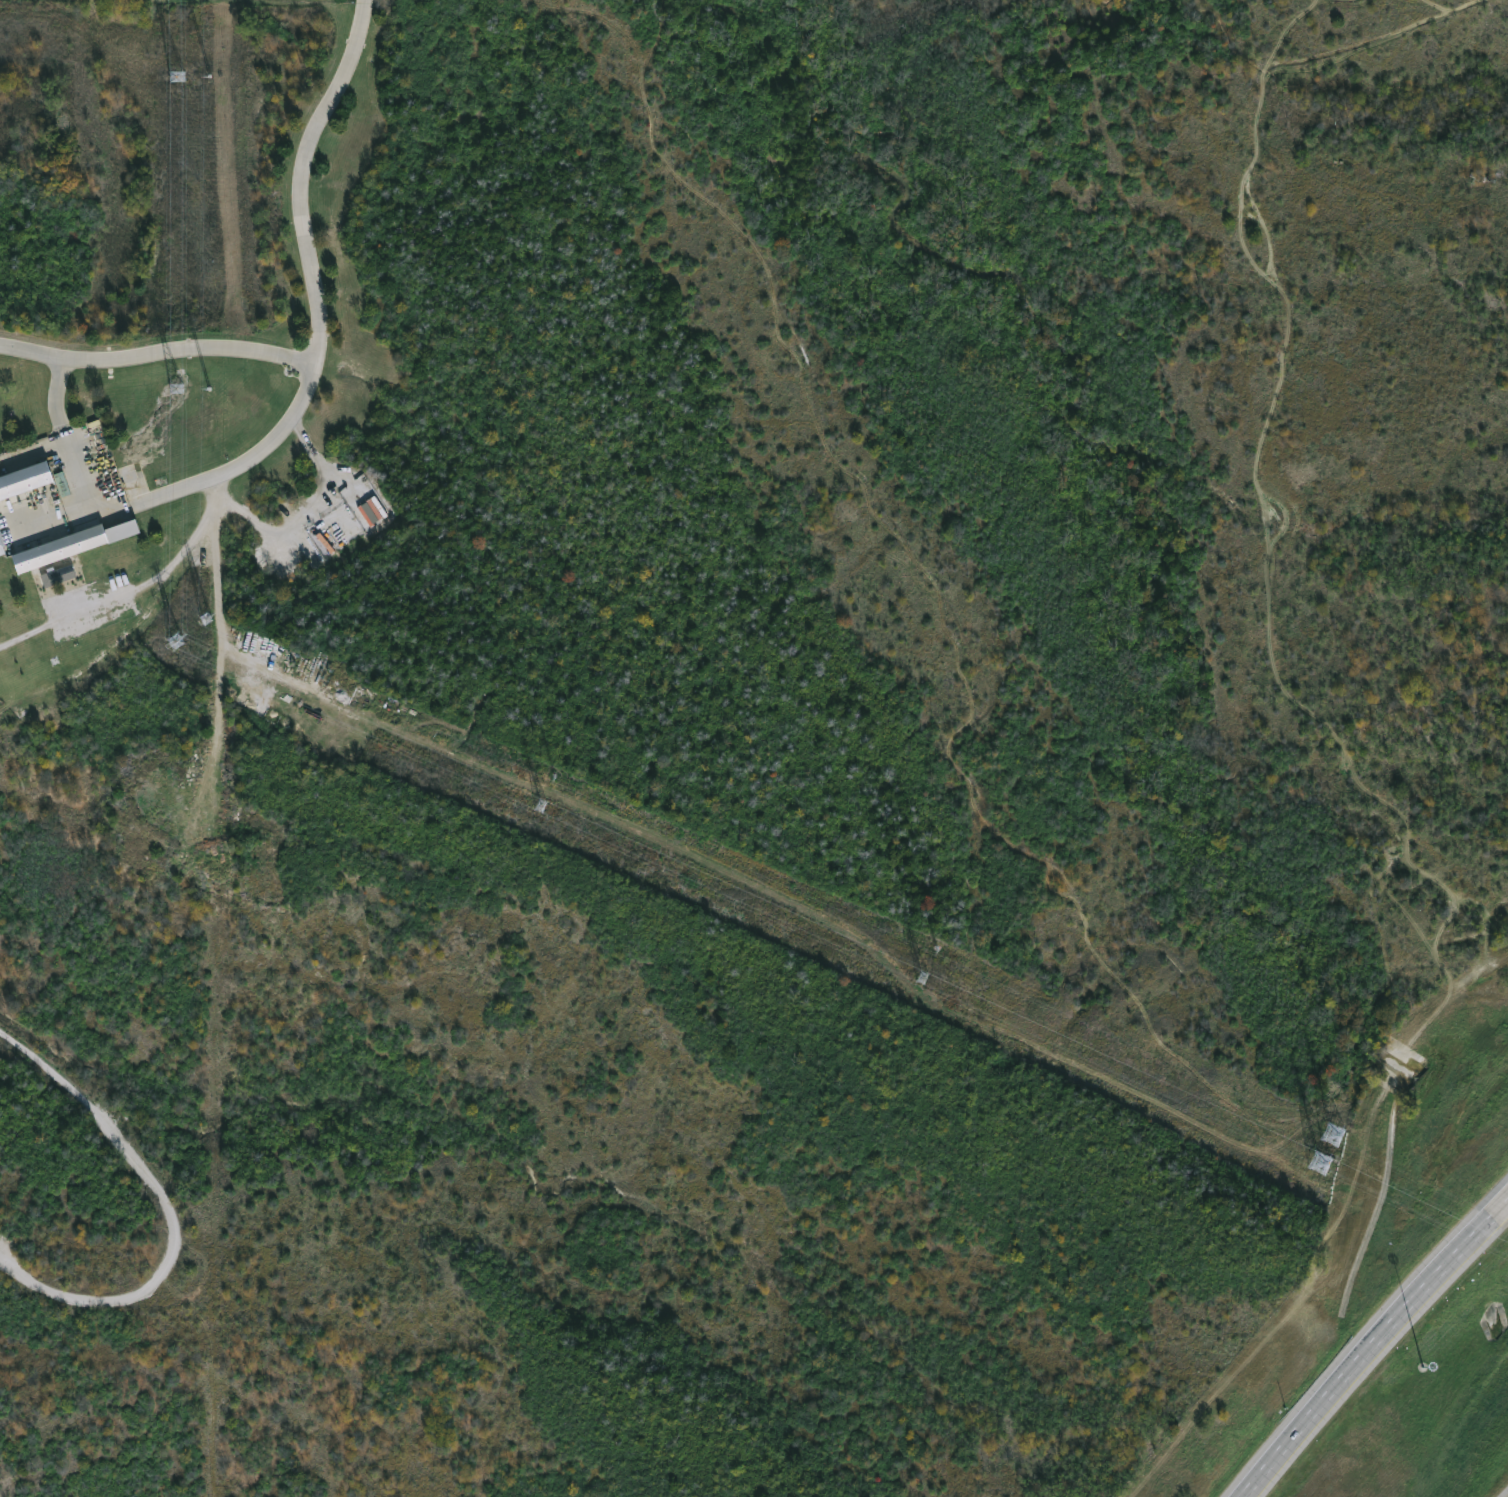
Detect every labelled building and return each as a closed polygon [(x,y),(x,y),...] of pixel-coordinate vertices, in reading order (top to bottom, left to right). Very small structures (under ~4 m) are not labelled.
[(49,481),(0,499),(0,474),(41,460),(49,481)] [(132,519),(137,532),(15,576),(8,555),(98,523),(100,530),(132,519)]
